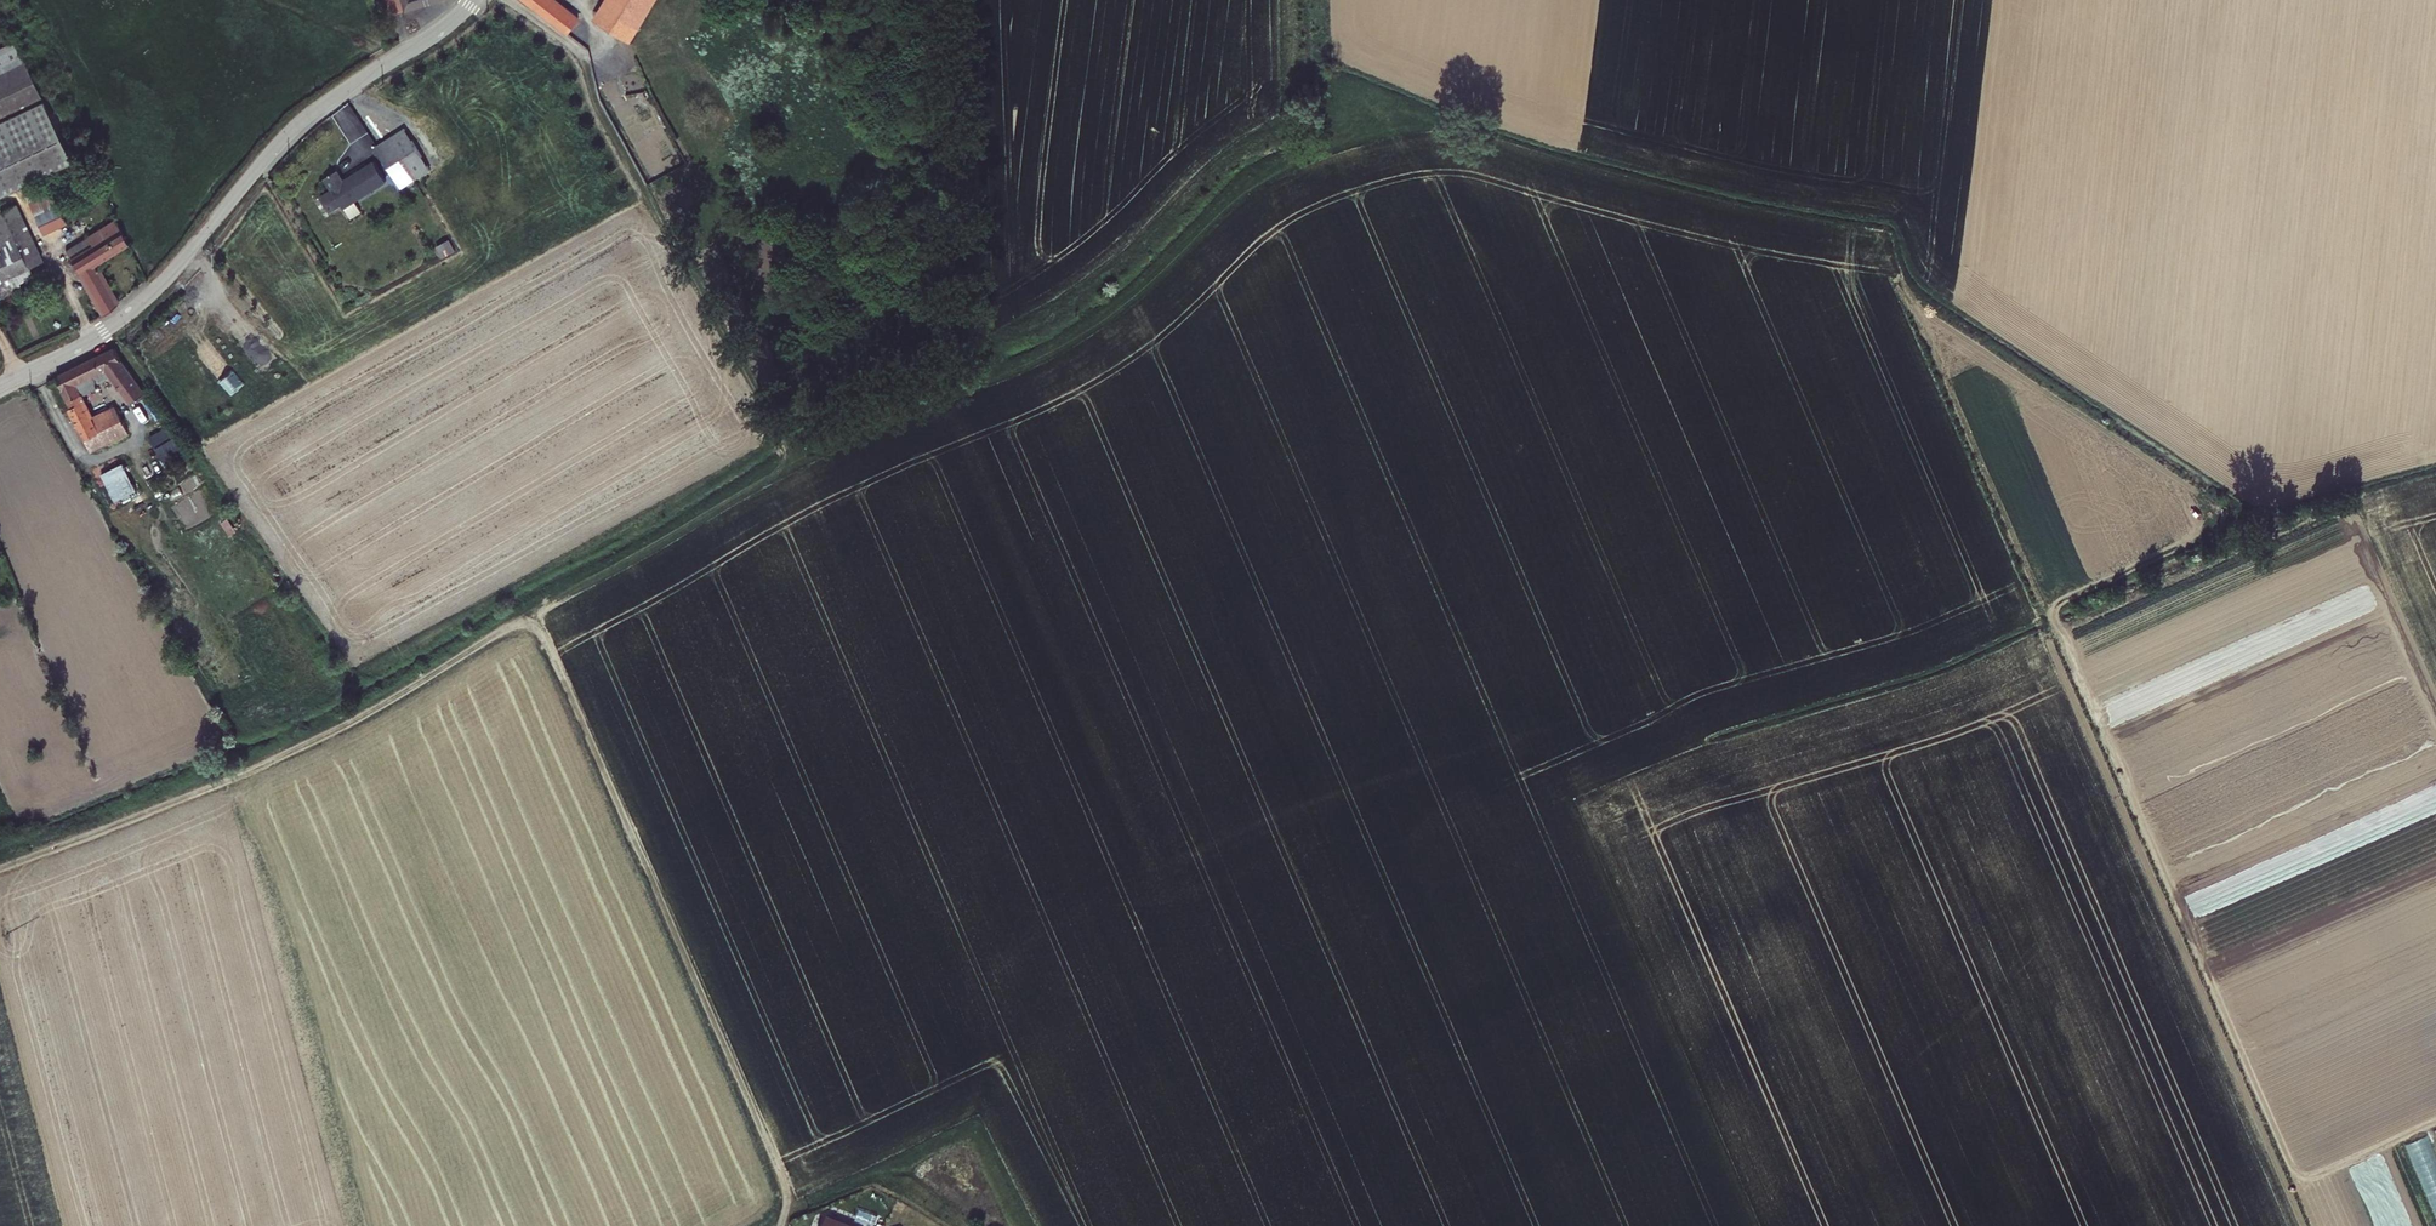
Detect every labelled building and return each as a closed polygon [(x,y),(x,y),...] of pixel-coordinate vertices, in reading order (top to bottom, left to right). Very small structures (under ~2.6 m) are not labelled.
[(403,8),(404,11),(437,0),(386,0),(390,13),(403,8)] [(559,0),(524,0),(568,35),(581,17),(559,0)] [(657,0),(605,0),(594,18),(631,42),(657,0)] [(14,34),(0,40),(0,188),(72,153),(14,34)] [(431,170),(404,128),(375,146),(393,176),(401,188),(411,181),(431,170)] [(355,201),(386,181),(373,160),(343,179),(338,170),(323,178),(330,189),(320,196),(330,212),(341,205),(344,209),(344,208),(355,201)] [(52,208),(47,196),(53,194),(47,183),(23,194),(34,216),(52,208)] [(86,212),(79,196),(59,205),(53,194),(47,196),(52,208),(34,216),(42,234),(66,223),(65,220),(86,212)] [(355,201),(344,208),(351,219),(362,212),(355,201)] [(0,209),(0,294),(20,285),(17,278),(31,272),(27,262),(42,261),(16,202),(0,209)] [(95,263),(127,244),(128,243),(113,219),(64,250),(79,272),(77,273),(83,282),(103,314),(104,315),(117,304),(117,303),(95,263)] [(117,425),(109,409),(95,416),(85,395),(100,388),(98,384),(109,378),(128,405),(145,394),(122,362),(115,350),(58,377),(73,409),(70,410),(85,441),(117,425)] [(123,422),(115,406),(109,409),(117,425),(123,422)] [(90,452),(128,433),(123,422),(117,425),(85,441),(90,452)] [(137,490),(118,463),(98,476),(115,502),(137,490)] [(180,517),(176,509),(166,514),(170,522),(180,517)] [(831,1213),(824,1225),(857,1225),(831,1213)]
